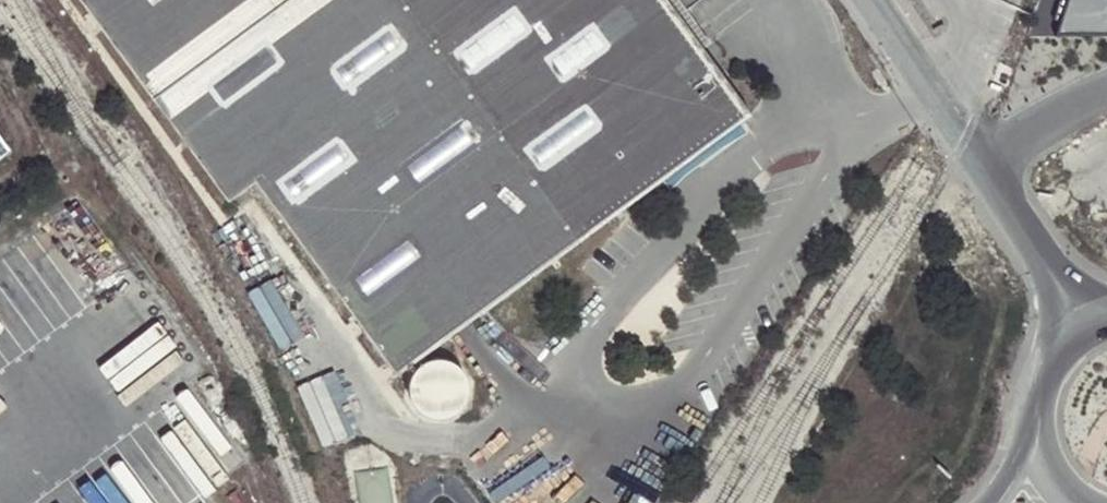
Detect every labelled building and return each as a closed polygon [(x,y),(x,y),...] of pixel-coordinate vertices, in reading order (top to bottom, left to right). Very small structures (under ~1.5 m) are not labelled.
[(229,204),(256,185),(295,238),(399,376),(752,118),(703,50),(666,0),(81,0),(229,204)] [(703,50),(711,45),(678,0),(666,0),(703,50)] [(1062,40),(1106,39),(1106,0),(1075,0),(1062,40)] [(9,152),(0,140),(0,159),(9,152)] [(297,382),(319,443),(357,429),(336,368),(297,382)] [(444,424),(449,421),(454,417),(456,411),(457,405),(455,398),(452,393),(447,389),(441,387),(435,387),(429,389),(424,393),(420,398),(419,404),(419,410),(422,416),(426,421),(431,424),(437,425),(444,424)]
